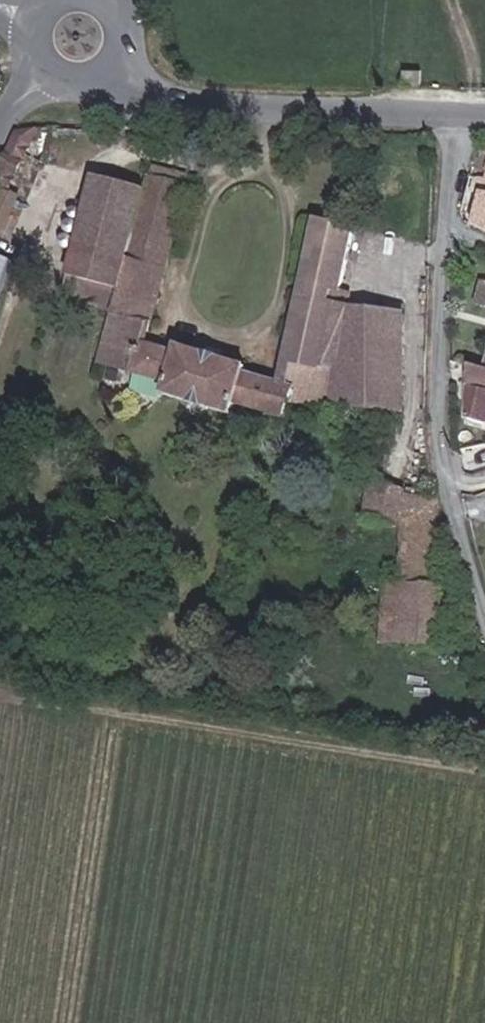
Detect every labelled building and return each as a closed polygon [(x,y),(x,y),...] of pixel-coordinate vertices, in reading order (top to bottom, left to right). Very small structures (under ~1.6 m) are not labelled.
[(412,71),(412,87),(429,87),(430,71),(412,71)] [(15,197),(41,129),(18,130),(0,175),(0,191),(15,197)] [(155,179),(192,188),(196,169),(159,163),(155,179)] [(76,270),(128,283),(153,188),(101,173),(76,270)] [(118,320),(154,329),(192,188),(155,179),(153,188),(128,283),(123,301),(118,320)] [(21,198),(15,197),(0,191),(0,247),(21,198)] [(249,406),(303,417),(305,408),(408,406),(410,312),(349,306),(364,229),(323,220),(291,383),(260,375),(190,358),(149,348),(141,346),(142,339),(115,333),(107,370),(178,388),(174,405),(245,421),(249,406)] [(9,258),(0,256),(0,301),(9,258)] [(72,288),(123,301),(128,283),(76,270),(72,288)] [(141,346),(149,348),(154,329),(118,320),(115,333),(142,339),(141,346)] [(260,375),(261,370),(191,352),(190,358),(260,375)] [(484,422),(484,371),(479,369),(467,418),(484,422)] [(445,645),(446,579),(436,471),(381,459),(370,525),(399,531),(411,534),(407,590),(396,589),(392,639),(445,645)] [(360,586),(396,589),(399,531),(370,525),(360,586)] [(396,589),(407,590),(411,534),(399,531),(396,589)]
